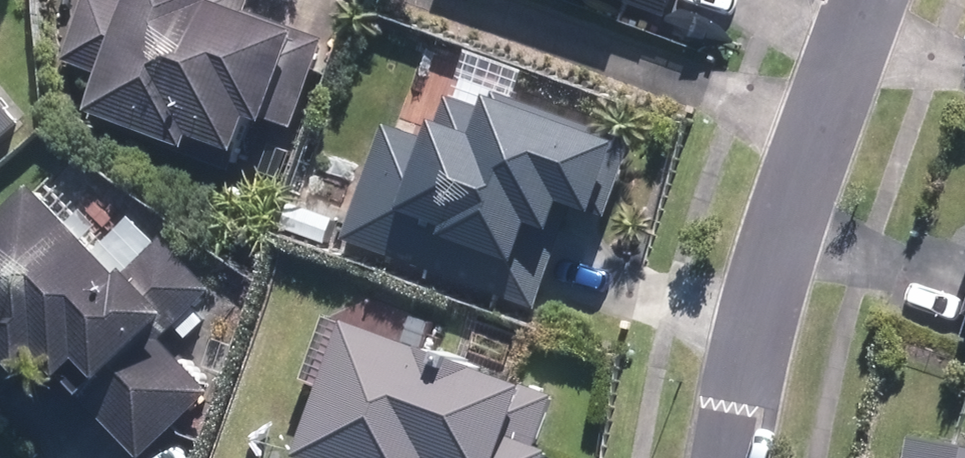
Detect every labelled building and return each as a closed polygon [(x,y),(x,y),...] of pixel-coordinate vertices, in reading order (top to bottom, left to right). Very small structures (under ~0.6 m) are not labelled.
[(99,107),(207,148),(213,133),(255,149),(270,110),(297,120),(329,37),(252,8),(255,0),(148,0),(144,9),(122,0),(93,0),(68,64),(110,80),(99,107)] [(669,30),(680,0),(588,0),(669,30)] [(391,125),(348,240),(538,311),(579,202),(621,218),(651,139),(524,91),(529,79),(479,60),(447,146),(391,125)] [(0,74),(0,126),(26,106),(0,74)] [(56,178),(0,231),(0,339),(35,376),(58,354),(151,454),(217,392),(167,338),(228,281),(180,230),(140,267),(56,178)] [(356,291),(326,310),(302,380),(339,393),(317,457),(559,457),(563,446),(547,440),(566,384),(523,370),(530,349),(356,291)] [(908,433),(905,457),(964,457),(964,440),(908,433)]
